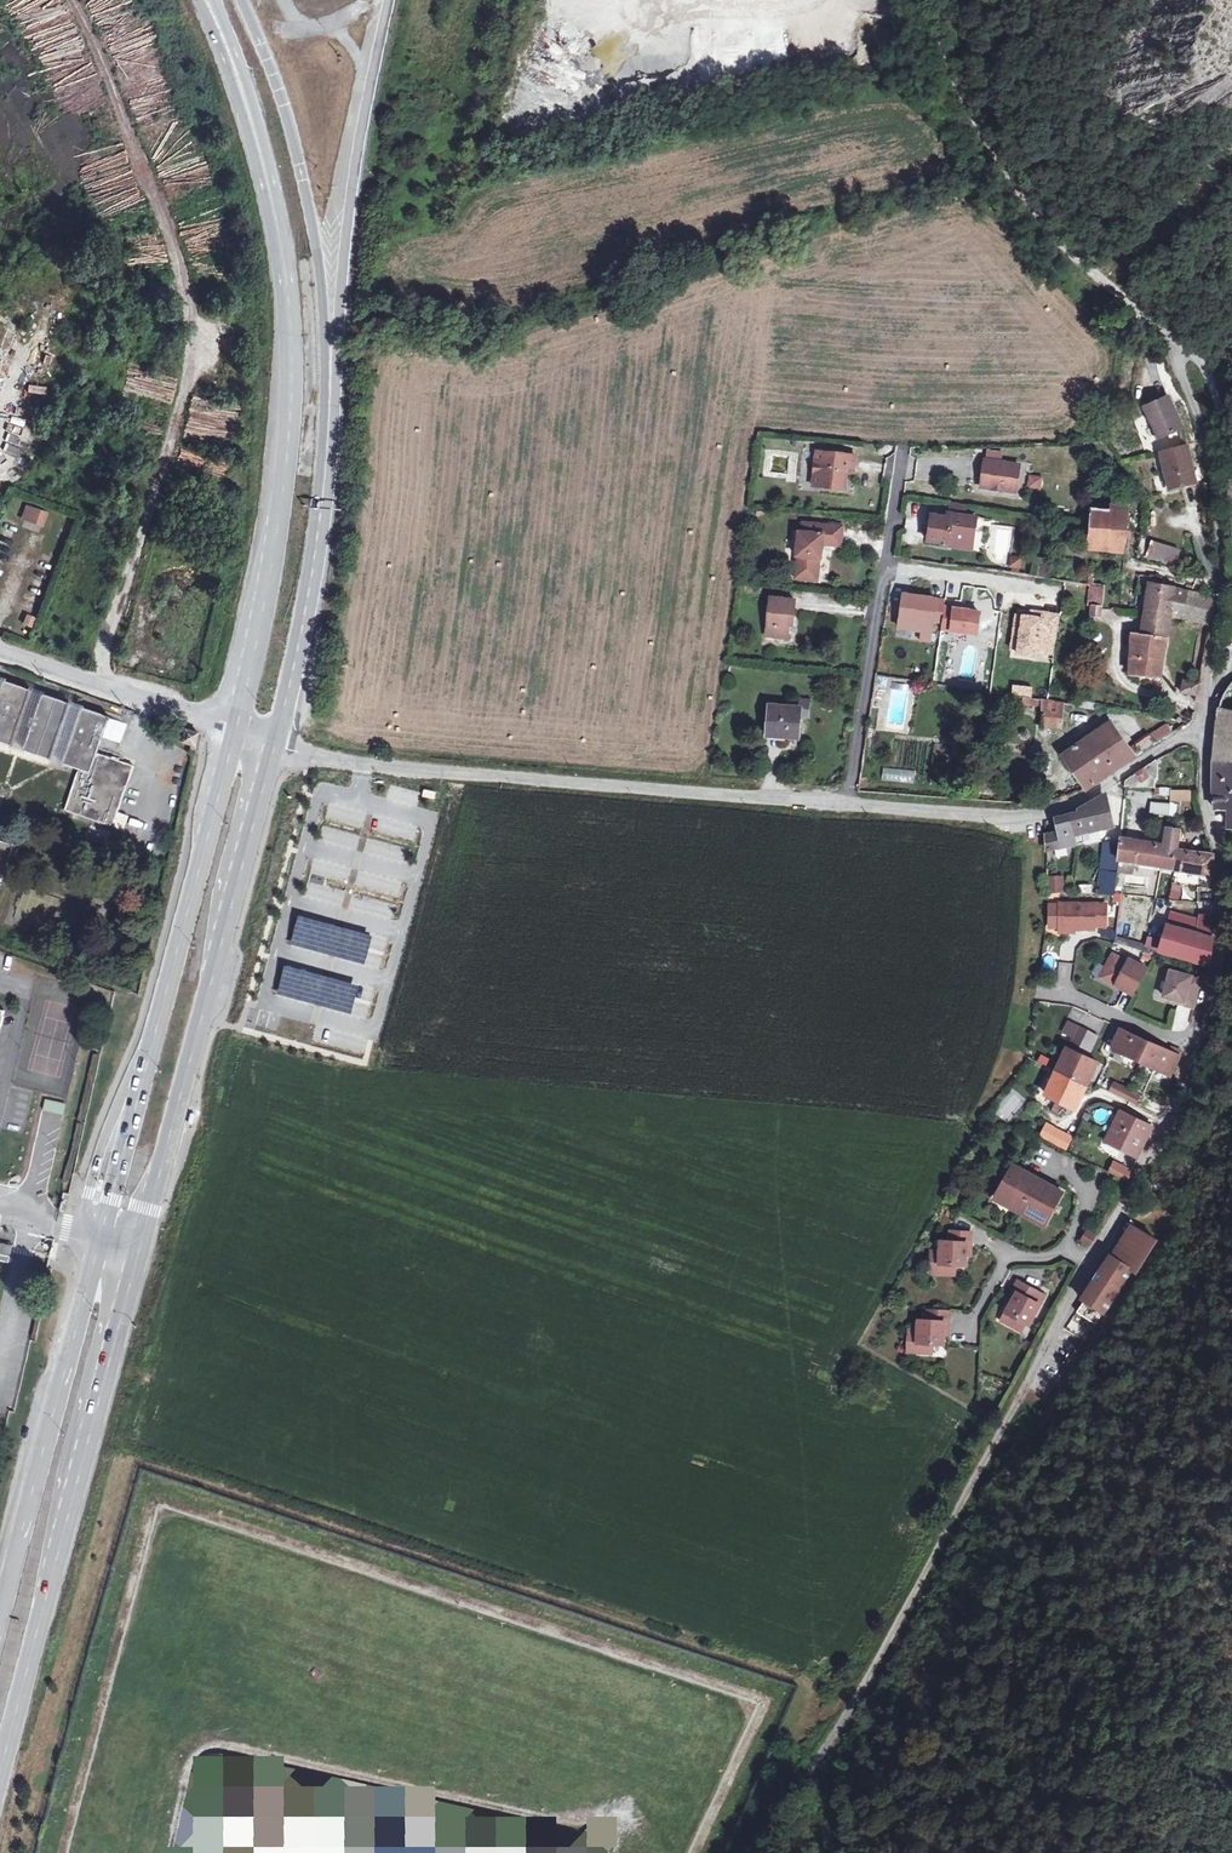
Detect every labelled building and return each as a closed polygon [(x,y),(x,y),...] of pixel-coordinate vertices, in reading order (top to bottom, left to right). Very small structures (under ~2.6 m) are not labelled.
[(27,393),(45,395),(47,387),(29,384),(27,393)] [(1156,444),(1181,431),(1166,401),(1141,414),(1156,444)] [(1186,446),(1160,453),(1170,496),(1196,490),(1186,446)] [(818,456),(815,480),(827,481),(826,492),(847,494),(848,477),(855,477),(857,460),(845,459),(844,462),(838,462),(839,458),(818,456)] [(988,463),(984,490),(1007,493),(1008,486),(1019,487),(1023,468),(988,463)] [(1028,475),(1027,490),(1042,491),(1043,476),(1028,475)] [(827,481),(815,480),(814,491),(826,492),(827,481)] [(1008,486),(1007,493),(1018,495),(1019,487),(1008,486)] [(20,519),(42,527),(48,512),(25,504),(20,519)] [(983,509),(949,504),(947,513),(954,514),(981,520),(983,509)] [(1095,526),(1094,530),(1127,535),(1129,515),(1130,508),(1115,508),(1115,514),(1096,513),(1095,526)] [(953,541),(977,545),(981,520),(954,514),(952,520),(947,519),(936,518),(931,542),(952,546),(953,541)] [(807,534),(801,533),(797,533),(794,559),(799,560),(806,560),(804,572),(797,572),(796,582),(818,585),(821,559),(824,559),(826,544),(841,545),(843,527),(809,523),(807,534)] [(1127,535),(1094,530),(1092,548),(1092,550),(1124,555),(1127,535)] [(953,541),(952,546),(952,548),(976,553),(977,545),(953,541)] [(1146,559),(1176,568),(1180,554),(1149,545),(1146,559)] [(1009,556),(1009,570),(1021,570),(1022,556),(1009,556)] [(799,560),(797,572),(804,572),(806,560),(799,560)] [(1150,585),(1161,587),(1162,578),(1151,577),(1150,585)] [(1089,581),(1088,597),(1094,598),(1092,616),(1103,618),(1106,590),(1095,587),(1094,581),(1089,581)] [(1161,587),(1150,585),(1147,613),(1167,617),(1169,609),(1173,590),(1161,587)] [(1177,604),(1183,605),(1186,594),(1173,590),(1169,609),(1175,611),(1177,604)] [(1186,594),(1183,605),(1180,620),(1211,627),(1215,601),(1186,594)] [(949,601),(907,595),(902,629),(924,632),(934,633),(936,622),(945,624),(947,608),(949,601)] [(776,601),(770,639),(793,641),(795,619),(798,619),(800,604),(776,601)] [(947,608),(944,631),(979,636),(983,614),(947,608)] [(22,623),(31,627),(35,617),(26,613),(22,623)] [(1167,617),(1147,613),(1144,635),(1134,636),(1132,675),(1160,678),(1163,638),(1166,639),(1167,617)] [(1018,617),(1013,651),(1020,652),(1041,655),(1057,657),(1062,617),(1046,615),(1045,621),(1032,619),(1018,617)] [(934,633),(924,632),(923,641),(933,643),(934,633)] [(0,679),(0,743),(37,756),(78,771),(90,775),(97,754),(103,738),(110,719),(0,679)] [(1202,682),(1184,679),(1182,694),(1199,697),(1202,682)] [(1231,823),(1231,685),(1229,688),(1219,709),(1216,732),(1215,760),(1215,809),(1231,810),(1231,823)] [(1016,688),(1015,697),(1034,700),(1035,691),(1016,688)] [(801,696),(799,708),(808,709),(807,718),(818,719),(820,699),(801,696)] [(1025,700),(1024,704),(1042,708),(1041,726),(1061,729),(1064,706),(1025,700)] [(1079,701),(1078,708),(1098,711),(1099,705),(1079,701)] [(808,709),(799,708),(778,706),(773,734),(789,736),(789,741),(804,741),(807,718),(808,709)] [(126,725),(110,719),(103,738),(119,743),(126,725)] [(1137,753),(1173,735),(1168,724),(1132,743),(1137,753)] [(1088,791),(1135,760),(1113,726),(1065,757),(1088,792),(1088,791)] [(181,741),(189,743),(194,744),(197,735),(184,731),(181,741)] [(194,744),(189,743),(186,753),(192,755),(194,744)] [(134,767),(97,754),(90,775),(78,771),(62,814),(112,831),(134,767)] [(1126,791),(1157,791),(1158,784),(1160,783),(1158,763),(1127,782),(1126,791)] [(914,783),(915,771),(883,769),(882,781),(914,783)] [(1162,788),(1162,802),(1171,802),(1170,787),(1162,788)] [(1172,790),(1172,802),(1192,802),(1192,790),(1172,790)] [(436,793),(424,791),(423,797),(435,799),(436,793)] [(1082,816),(1072,820),(1075,849),(1088,847),(1086,835),(1113,827),(1106,797),(1097,802),(1080,811),(1082,816)] [(1166,817),(1168,804),(1151,804),(1149,815),(1166,817)] [(134,819),(132,826),(145,829),(147,822),(134,819)] [(1050,853),(1075,849),(1072,820),(1058,822),(1061,839),(1049,840),(1050,853)] [(1166,848),(1180,850),(1183,831),(1168,829),(1166,848)] [(1121,862),(1162,868),(1166,848),(1124,841),(1121,862)] [(1122,846),(1104,843),(1098,892),(1115,895),(1122,846)] [(0,844),(0,874),(9,847),(0,844)] [(1180,850),(1166,848),(1162,868),(1177,870),(1180,850)] [(1180,850),(1177,870),(1213,876),(1216,855),(1180,850)] [(1066,878),(1051,879),(1052,895),(1067,895),(1066,878)] [(1121,903),(1122,894),(1112,893),(1111,902),(1121,903)] [(372,901),(369,913),(389,918),(392,905),(372,901)] [(1110,907),(1063,905),(1063,907),(1062,929),(1062,931),(1078,931),(1098,932),(1098,929),(1109,929),(1110,907)] [(1052,907),(1052,929),(1062,929),(1063,907),(1052,907)] [(375,937),(300,916),(291,947),(366,968),(375,937)] [(1198,935),(1169,927),(1168,927),(1163,945),(1150,941),(1148,949),(1211,967),(1215,938),(1215,917),(1202,916),(1201,921),(1198,935)] [(1172,919),(1169,927),(1198,935),(1201,921),(1181,916),(1179,921),(1172,919)] [(1138,998),(1153,971),(1134,962),(1132,965),(1118,957),(1111,969),(1112,970),(1114,975),(1110,982),(1138,998)] [(360,986),(286,967),(278,997),(352,1017),(360,986)] [(1112,970),(1111,969),(1105,980),(1110,982),(1114,975),(1112,970)] [(1202,981),(1174,973),(1167,999),(1178,1002),(1186,1004),(1185,1006),(1195,1009),(1202,981)] [(1076,1038),(1082,1027),(1072,1023),(1067,1034),(1076,1038)] [(1083,1049),(1092,1032),(1082,1027),(1076,1038),(1073,1044),(1083,1049)] [(1172,1077),(1182,1056),(1173,1052),(1125,1030),(1115,1051),(1159,1071),(1168,1075),(1172,1077)] [(1212,1030),(1203,1054),(1211,1057),(1220,1033),(1212,1030)] [(1083,1049),(1081,1054),(1089,1059),(1092,1054),(1093,1055),(1102,1038),(1101,1037),(1092,1032),(1083,1049)] [(1072,1055),(1062,1075),(1091,1089),(1102,1065),(1089,1059),(1081,1054),(1074,1051),(1072,1055)] [(1040,1055),(1037,1063),(1047,1067),(1051,1059),(1040,1055)] [(1168,1075),(1159,1071),(1156,1076),(1166,1080),(1168,1075)] [(1062,1075),(1050,1099),(1061,1105),(1055,1115),(1065,1120),(1071,1110),(1078,1113),(1091,1089),(1062,1075)] [(1116,1083),(1111,1092),(1137,1105),(1142,1096),(1116,1083)] [(45,1099),(43,1111),(64,1115),(66,1103),(45,1099)] [(179,1126),(186,1127),(190,1113),(183,1111),(179,1126)] [(1140,1158),(1155,1129),(1127,1115),(1126,1117),(1119,1124),(1121,1127),(1113,1134),(1116,1137),(1115,1138),(1127,1143),(1123,1152),(1130,1155),(1131,1153),(1140,1158)] [(1064,1132),(1048,1124),(1041,1136),(1057,1144),(1064,1132)] [(1074,1138),(1064,1132),(1057,1144),(1067,1150),(1074,1138)] [(1115,1138),(1108,1144),(1123,1152),(1127,1143),(1115,1138)] [(1132,1172),(1115,1163),(1110,1172),(1127,1181),(1132,1172)] [(1021,1213),(1038,1180),(1015,1167),(997,1199),(1021,1213)] [(1067,1195),(1038,1180),(1021,1213),(1049,1228),(1067,1195)] [(1089,1246),(1096,1235),(1088,1230),(1082,1242),(1089,1246)] [(1149,1241),(1131,1231),(1112,1260),(1107,1258),(1082,1297),(1084,1298),(1077,1310),(1096,1322),(1126,1273),(1131,1275),(1149,1241)] [(967,1266),(967,1254),(967,1241),(973,1242),(973,1232),(950,1232),(949,1248),(941,1248),(940,1260),(932,1260),(932,1267),(941,1267),(941,1276),(956,1277),(956,1266),(967,1266)] [(0,1251),(0,1262),(6,1264),(8,1253),(0,1251)] [(932,1276),(941,1276),(941,1267),(932,1267),(932,1276)] [(1007,1299),(1011,1302),(1021,1284),(1017,1281),(1007,1299)] [(1046,1297),(1021,1284),(1011,1302),(1005,1313),(1009,1315),(1005,1322),(1022,1331),(1026,1324),(1030,1326),(1046,1297)] [(919,1347),(919,1355),(932,1357),(933,1344),(944,1345),(945,1331),(945,1322),(950,1322),(951,1314),(929,1312),(928,1326),(921,1325),(920,1339),(910,1338),(909,1346),(919,1347)] [(908,1355),(919,1355),(919,1347),(909,1346),(908,1355)] [(238,1802),(227,1852),(356,1852),(360,1835),(345,1832),(346,1826),(238,1802)] [(448,1843),(386,1829),(380,1852),(446,1852),(448,1843)] [(463,1852),(515,1852),(466,1841),(463,1852)]
